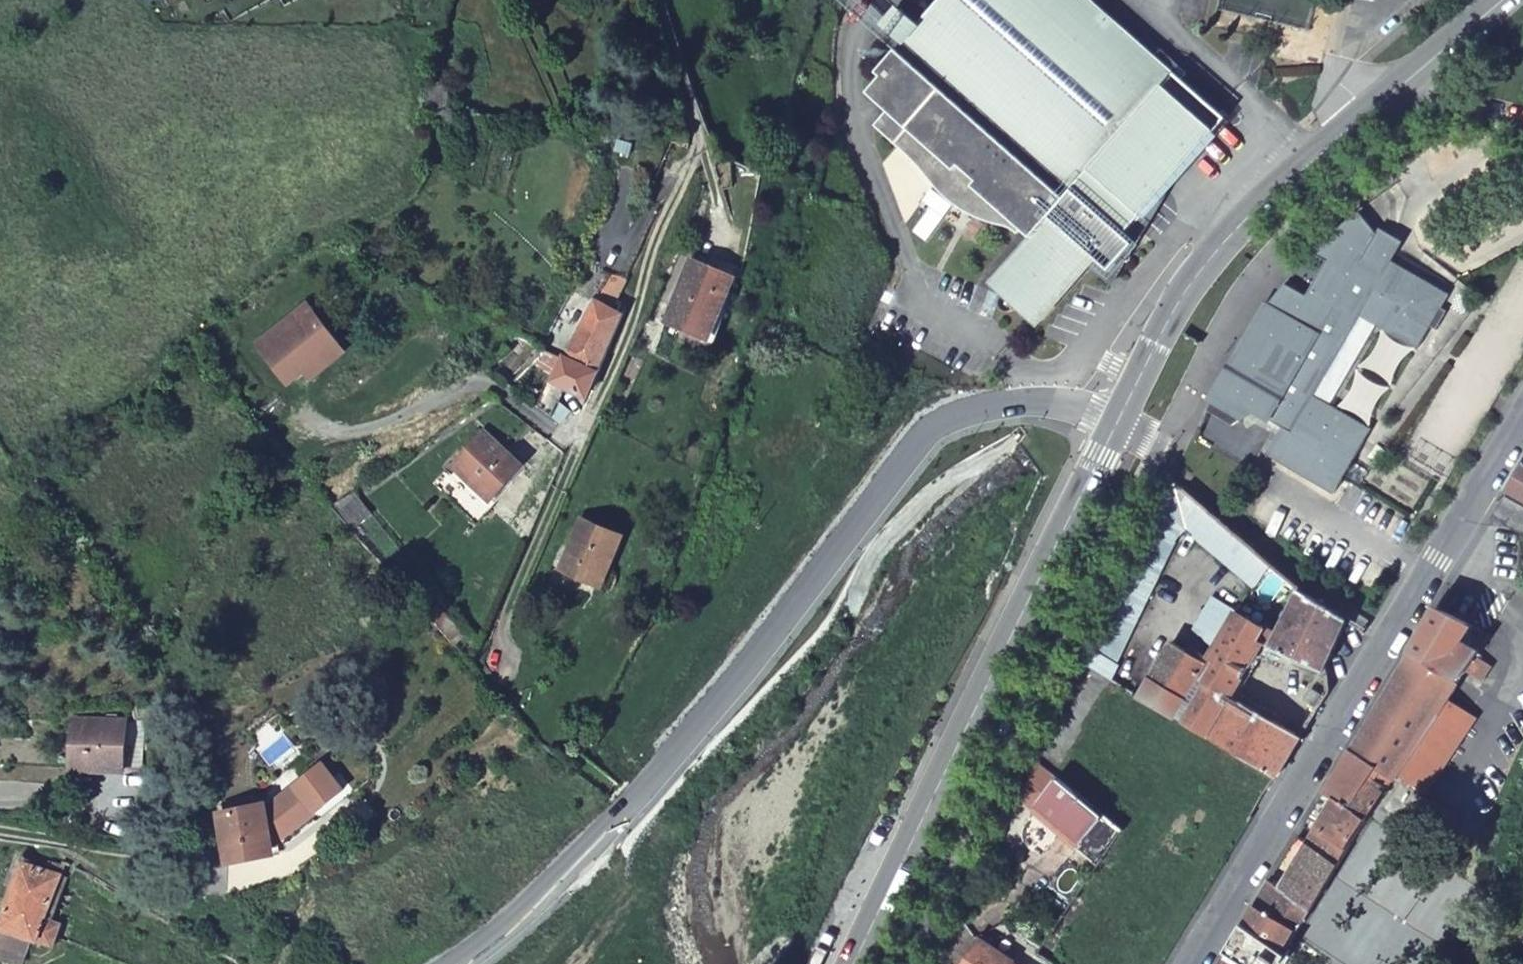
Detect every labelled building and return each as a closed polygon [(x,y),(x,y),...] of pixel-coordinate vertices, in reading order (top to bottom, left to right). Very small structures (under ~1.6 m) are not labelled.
[(873,123),(892,139),(903,149),(931,181),(948,198),(962,208),(981,218),(1013,228),(1019,233),(1023,228),(1033,236),(995,280),(1039,320),(1088,263),(1084,260),(1091,252),(1111,269),(1136,240),(1137,236),(1137,231),(1134,225),(1166,189),(1165,187),(1228,118),(1095,0),(940,0),(920,22),(904,7),(888,25),(904,39),(877,69),(882,74),(867,90),(887,107),(873,123)] [(428,97),(446,99),(445,89),(429,87),(428,94),(428,97)] [(1272,458),(1334,494),(1343,478),(1371,428),(1330,405),(1314,396),(1360,315),(1377,324),(1417,348),(1430,326),(1437,330),(1448,311),(1441,307),(1449,294),(1392,261),(1387,258),(1386,260),(1368,249),(1378,234),(1376,231),(1359,210),(1344,223),(1312,253),(1326,261),(1307,296),(1285,283),(1236,351),(1220,386),(1207,410),(1232,425),(1254,411),(1283,428),(1267,455),(1272,458)] [(1378,234),(1368,249),(1386,260),(1387,258),(1392,261),(1403,242),(1380,228),(1376,231),(1378,234)] [(691,259),(666,321),(709,339),(734,276),(691,259)] [(597,373),(623,314),(594,301),(564,357),(597,373)] [(305,369),(338,342),(307,302),(258,342),(289,381),(305,369)] [(1360,315),(1314,396),(1330,405),(1377,324),(1360,315)] [(345,350),(338,342),(305,369),(311,377),(345,350)] [(597,373),(564,357),(552,380),(587,396),(597,373)] [(520,465),(511,456),(484,431),(453,464),(489,498),(517,469),(520,465)] [(1522,497),(1522,467),(1510,490),(1522,497)] [(1169,510),(1092,666),(1111,679),(1118,666),(1115,664),(1175,540),(1188,528),(1256,586),(1271,564),(1186,492),(1169,510)] [(1492,519),(1522,532),(1522,533),(1522,508),(1504,499),(1492,519)] [(581,519),(562,568),(600,586),(621,536),(581,519)] [(1346,621),(1300,591),(1278,634),(1237,612),(1216,598),(1196,631),(1215,649),(1209,662),(1173,642),(1139,696),(1276,777),(1301,736),(1232,696),(1263,644),(1272,648),(1267,660),(1281,667),(1286,665),(1290,656),(1324,671),(1346,621)] [(1466,625),(1437,610),(1411,651),(1457,683),(1473,658),(1454,645),(1466,625)] [(1376,768),(1392,779),(1395,774),(1445,700),(1457,683),(1411,651),(1351,750),(1376,768)] [(1305,700),(1318,708),(1325,697),(1312,689),(1305,700)] [(1445,700),(1395,774),(1424,793),(1474,719),(1445,700)] [(68,724),(70,772),(125,771),(123,724),(68,724)] [(1366,821),(1384,791),(1370,784),(1374,780),(1370,777),(1376,768),(1351,750),(1324,792),(1366,821)] [(257,811),(263,830),(278,825),(283,830),(333,784),(309,760),(257,811)] [(1037,760),(1020,797),(1034,808),(1058,778),(1043,765),(1037,760)] [(1370,784),(1384,791),(1392,779),(1376,768),(1370,777),(1374,780),(1370,784)] [(1034,808),(1097,862),(1119,828),(1076,792),(1058,778),(1034,808)] [(1317,829),(1349,847),(1366,821),(1324,792),(1320,800),(1331,806),(1317,829)] [(255,806),(217,816),(228,856),(267,845),(267,844),(263,830),(257,811),(255,806)] [(283,830),(278,825),(263,830),(267,844),(283,830)] [(1308,844),(1338,865),(1349,847),(1317,829),(1308,844)] [(1282,888),(1310,909),(1338,865),(1308,844),(1298,837),(1294,843),(1305,850),(1282,888)] [(80,916),(69,913),(67,921),(54,918),(67,860),(54,855),(53,861),(32,857),(35,844),(28,843),(24,854),(18,852),(16,860),(22,863),(8,919),(0,917),(0,955),(29,962),(36,934),(60,941),(61,933),(75,937),(80,916)] [(1256,905),(1296,930),(1310,909),(1282,888),(1271,880),(1256,905)] [(1246,923),(1284,951),(1296,930),(1256,905),(1246,923)] [(1248,963),(1275,963),(1284,951),(1246,923),(1229,950),(1248,963)] [(977,941),(963,963),(1013,963),(977,941)] [(1229,950),(1221,963),(1248,963),(1229,950)]
